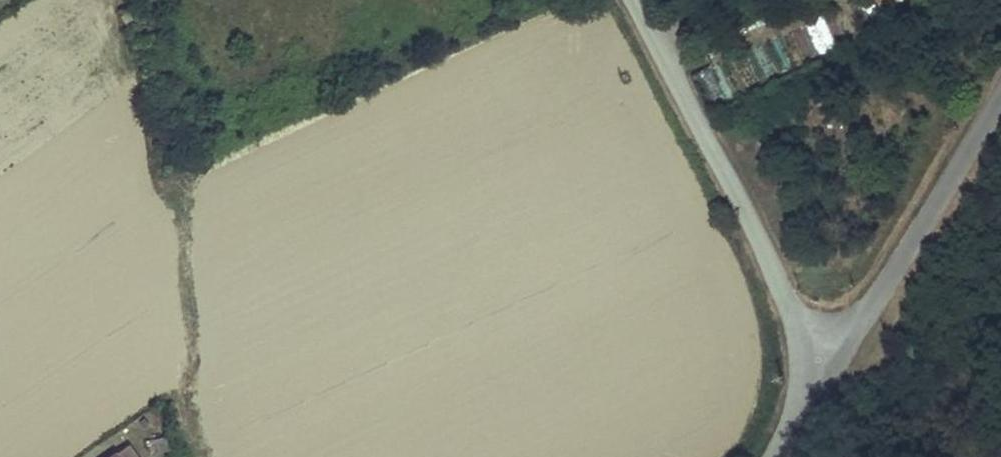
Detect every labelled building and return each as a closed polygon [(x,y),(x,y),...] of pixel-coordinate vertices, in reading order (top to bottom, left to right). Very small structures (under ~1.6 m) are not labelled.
[(152,423),(147,416),(141,420),(146,427),(152,423)] [(165,437),(154,440),(157,452),(168,449),(165,437)] [(112,456),(139,456),(130,444),(112,456)]
